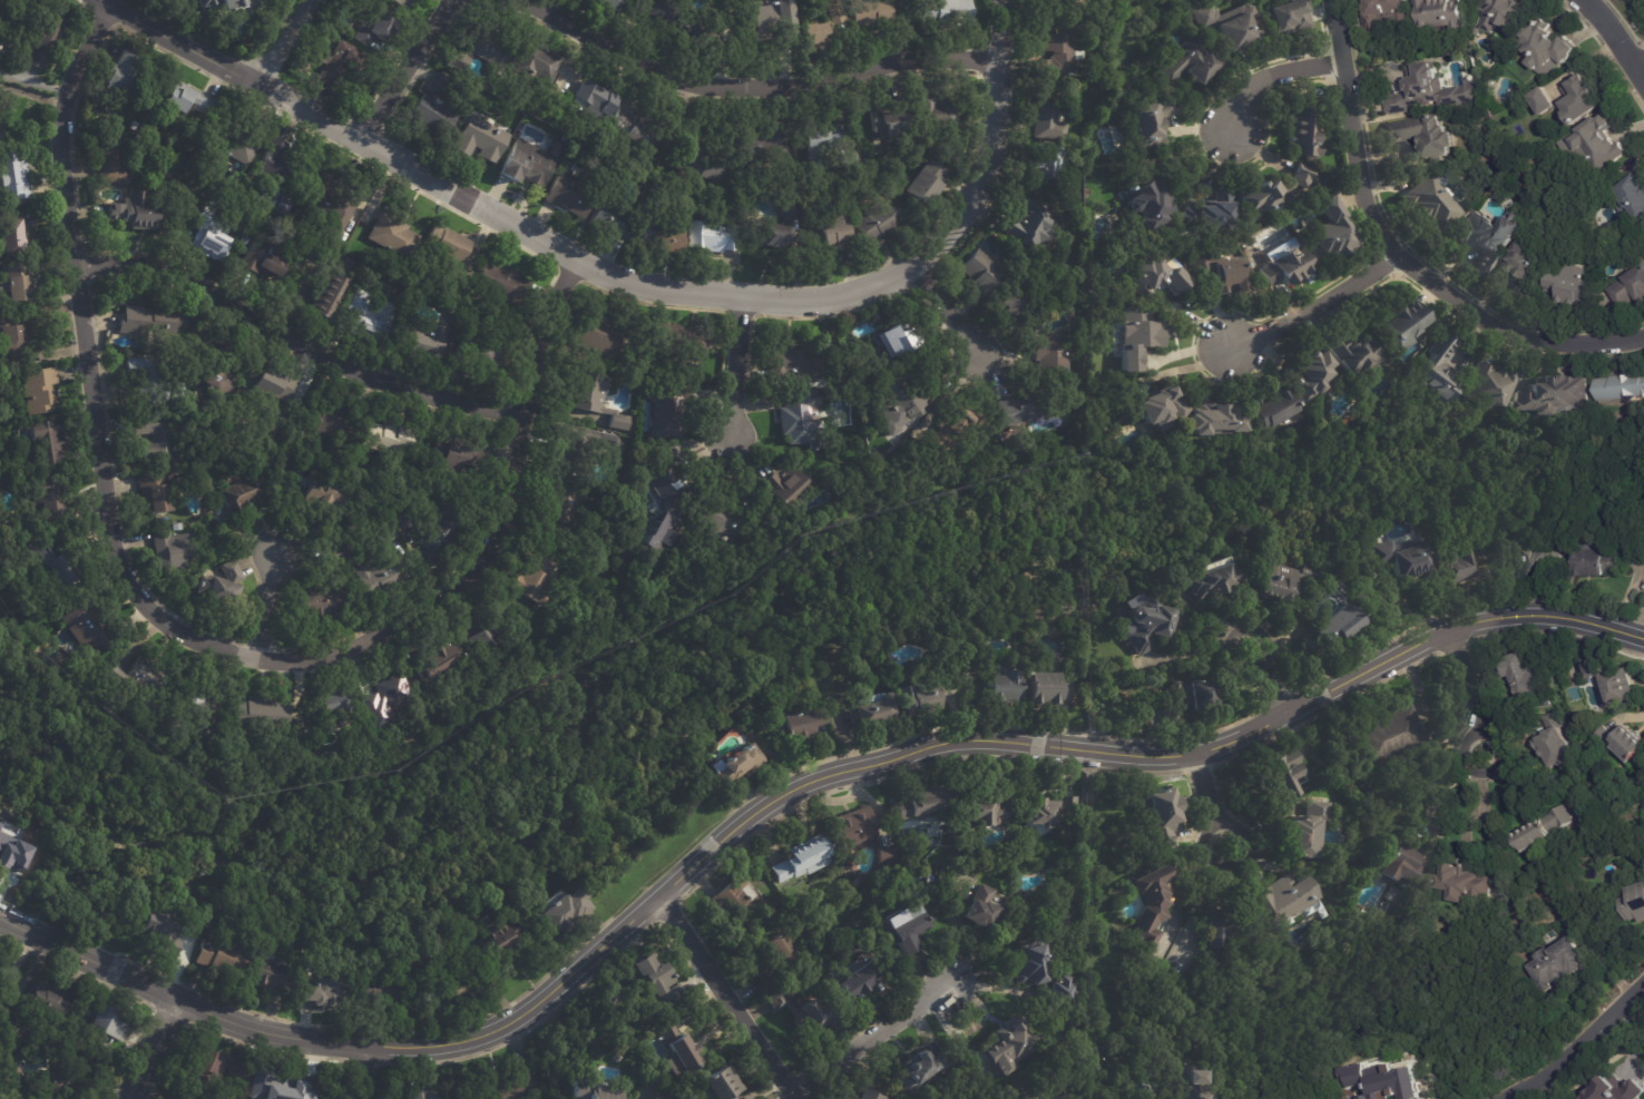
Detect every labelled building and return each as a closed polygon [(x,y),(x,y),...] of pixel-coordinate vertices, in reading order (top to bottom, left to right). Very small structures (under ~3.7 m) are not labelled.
[(197,9),(194,0),(257,0),(257,2),(243,7),(242,3),(213,12),(211,4),(197,9)] [(404,13),(385,0),(413,0),(404,13)] [(589,2),(591,0),(619,0),(609,16),(589,2)] [(639,2),(640,0),(673,0),(684,6),(675,24),(666,20),(663,27),(648,19),(645,18),(650,7),(639,2)] [(829,10),(827,0),(839,0),(844,27),(831,29),(830,18),(829,18),(828,11),(829,10)] [(854,31),(850,0),(888,0),(891,26),(890,27),(854,31)] [(920,28),(920,0),(934,0),(953,0),(970,0),(970,28),(955,28),(955,30),(934,30),(934,28),(920,28)] [(1036,26),(1036,0),(1061,0),(1061,26),(1036,26)] [(1280,3),(1279,0),(1303,0),(1312,27),(1293,32),(1293,31),(1283,35),(1282,30),(1276,32),(1276,30),(1269,33),(1261,10),(1280,3)] [(1371,4),(1371,0),(1413,0),(1417,24),(1387,28),(1388,36),(1370,38),(1369,30),(1364,4),(1371,4)] [(1418,29),(1416,0),(1454,0),(1466,0),(1468,30),(1455,31),(1454,27),(1418,29)] [(1480,10),(1485,0),(1523,0),(1530,3),(1519,30),(1505,24),(1498,22),(1494,35),(1481,29),(1485,19),(1482,18),(1485,12),(1480,10)] [(1242,46),(1230,51),(1219,26),(1216,27),(1215,24),(1202,30),(1193,11),(1212,2),(1215,11),(1217,10),(1220,16),(1243,4),(1247,2),(1250,3),(1252,2),(1258,16),(1250,19),(1253,26),(1255,24),(1258,32),(1254,33),(1256,39),(1242,46)] [(794,31),(771,32),(771,40),(753,41),(751,4),(770,3),(770,4),(792,3),(794,31)] [(681,37),(689,8),(714,14),(731,8),(737,21),(726,28),(722,31),(716,48),(681,37)] [(383,42),(382,45),(373,39),(368,48),(354,39),(362,27),(358,24),(362,18),(369,22),(374,13),(393,27),(383,42)] [(43,67),(41,71),(23,62),(31,49),(29,48),(33,40),(31,39),(41,21),(43,22),(47,14),(66,23),(62,31),(66,33),(52,60),(48,58),(43,67)] [(1553,24),(1554,26),(1550,30),(1553,32),(1552,35),(1558,41),(1558,42),(1560,43),(1566,37),(1579,49),(1575,53),(1576,56),(1573,59),(1570,59),(1567,65),(1563,61),(1552,75),(1542,76),(1528,63),(1534,57),(1527,51),(1523,56),(1513,48),(1530,27),(1532,28),(1534,26),(1536,27),(1542,20),(1542,21),(1545,18),(1553,24)] [(819,47),(805,49),(802,29),(824,24),(826,38),(822,39),(823,46),(819,47)] [(477,58),(470,55),(471,59),(461,76),(444,66),(454,49),(464,55),(466,48),(464,48),(473,30),(511,51),(499,72),(489,67),(490,66),(477,58)] [(1082,60),(1074,60),(1074,75),(1061,75),(1061,76),(1050,77),(1050,75),(1037,76),(1037,60),(1049,59),(1049,57),(1050,57),(1050,51),(1043,51),(1043,35),(1073,33),(1074,51),(1082,51),(1082,60)] [(1212,72),(1200,85),(1185,70),(1170,86),(1157,73),(1173,57),(1172,56),(1186,41),(1188,42),(1195,36),(1207,49),(1206,50),(1221,65),(1212,72)] [(332,90),(317,80),(342,41),(364,56),(352,76),(345,71),(333,90),(332,90)] [(539,49),(548,55),(549,52),(564,61),(549,86),(534,77),(529,86),(507,72),(525,41),(539,49)] [(130,77),(123,95),(100,84),(105,73),(102,72),(107,63),(110,65),(118,49),(136,58),(127,76),(130,77)] [(1439,70),(1440,78),(1444,77),(1446,89),(1465,87),(1469,81),(1477,88),(1479,102),(1440,108),(1440,101),(1433,102),(1435,105),(1425,106),(1425,104),(1411,106),(1412,112),(1388,116),(1388,112),(1387,112),(1386,102),(1386,98),(1412,94),(1411,91),(1408,92),(1406,80),(1410,79),(1408,67),(1437,62),(1438,68),(1439,70)] [(419,125),(409,119),(424,94),(430,97),(432,94),(427,91),(437,73),(452,82),(441,100),(439,99),(437,104),(457,116),(443,139),(419,125)] [(1601,91),(1603,96),(1597,99),(1599,99),(1602,102),(1602,105),(1603,107),(1572,127),(1564,114),(1563,114),(1559,108),(1553,111),(1552,110),(1542,117),(1529,97),(1544,87),(1553,101),(1555,100),(1557,102),(1566,97),(1562,89),(1585,73),(1596,91),(1598,89),(1601,91)] [(187,87),(213,101),(204,117),(190,109),(193,106),(186,101),(179,114),(162,104),(175,80),(187,87)] [(605,96),(617,102),(606,120),(597,115),(598,114),(595,112),(594,115),(573,102),(584,82),(605,96)] [(1396,90),(1384,94),(1383,87),(1395,85),(1396,90)] [(1035,138),(1038,94),(1060,95),(1058,122),(1068,122),(1067,140),(1035,138)] [(957,130),(918,129),(918,95),(936,95),(936,106),(938,106),(939,95),(958,96),(957,130)] [(877,135),(872,109),(887,107),(888,112),(894,110),(892,100),(910,97),(912,111),(906,112),(907,121),(912,120),(913,129),(900,131),(901,135),(890,137),(889,133),(877,135)] [(1176,114),(1161,118),(1163,126),(1162,126),(1163,131),(1162,131),(1163,137),(1164,137),(1166,146),(1134,154),(1126,119),(1133,118),(1131,109),(1174,98),(1175,100),(1176,100),(1180,114),(1176,114)] [(1318,104),(1317,119),(1320,119),(1318,145),(1322,145),(1321,160),(1309,159),(1309,156),(1295,155),(1296,145),(1290,144),(1293,116),(1300,117),(1302,102),(1318,104)] [(626,105),(637,110),(634,116),(659,130),(648,153),(627,140),(628,137),(610,128),(624,104),(626,105)] [(1625,120),(1607,133),(1616,146),(1622,143),(1630,153),(1601,173),(1585,148),(1570,158),(1560,144),(1617,105),(1627,119),(1625,120)] [(510,137),(493,167),(476,158),(480,151),(473,149),(468,159),(451,150),(470,116),(510,137)] [(1423,151),(1421,151),(1420,143),(1422,143),(1421,139),(1392,143),(1391,135),(1390,135),(1389,124),(1436,117),(1436,116),(1438,116),(1438,117),(1444,116),(1445,126),(1446,126),(1449,128),(1449,134),(1455,133),(1457,148),(1451,148),(1452,154),(1450,156),(1427,160),(1426,157),(1425,157),(1423,151)] [(130,121),(137,124),(134,131),(127,128),(130,121)] [(842,151),(829,154),(832,178),(814,180),(806,128),(840,122),(844,151),(842,151)] [(787,149),(789,161),(745,163),(745,135),(759,135),(759,140),(775,140),(774,126),(787,125),(787,149)] [(247,136),(261,144),(246,167),(211,145),(222,126),(244,139),(246,135),(247,136)] [(277,136),(288,143),(281,157),(303,169),(291,190),(255,170),(275,135),(277,136)] [(123,154),(123,166),(130,166),(129,184),(96,181),(99,138),(124,139),(123,154)] [(552,147),(554,143),(562,148),(556,160),(557,161),(540,192),(523,183),(526,179),(520,177),(515,187),(497,177),(518,139),(547,155),(552,147)] [(689,141),(698,144),(696,151),(730,160),(723,185),(681,173),(689,141)] [(1063,159),(1059,180),(1055,180),(1055,186),(1034,183),(1038,157),(1037,156),(1039,145),(1065,148),(1063,159)] [(1,186),(0,186),(0,174),(0,153),(11,153),(11,157),(18,156),(18,161),(27,160),(27,163),(31,197),(16,200),(14,194),(3,196),(1,186)] [(843,156),(858,154),(860,174),(845,176),(842,156),(843,156)] [(945,175),(937,186),(942,190),(927,213),(917,206),(916,207),(912,204),(913,204),(903,197),(927,163),(946,175),(945,175)] [(1170,194),(1173,199),(1168,203),(1174,210),(1165,216),(1168,219),(1142,237),(1134,224),(1145,217),(1141,210),(1135,213),(1135,212),(1132,210),(1129,207),(1131,204),(1129,203),(1132,202),(1125,192),(1152,175),(1151,173),(1159,167),(1164,175),(1167,174),(1172,183),(1162,189),(1165,195),(1168,192),(1170,194)] [(1312,175),(1314,176),(1309,189),(1298,184),(1295,188),(1283,196),(1286,200),(1278,206),(1276,204),(1272,207),(1273,208),(1271,209),(1270,208),(1268,209),(1270,213),(1249,227),(1239,212),(1247,206),(1242,197),(1268,180),(1271,185),(1278,180),(1282,186),(1286,184),(1289,187),(1293,185),(1293,183),(1292,181),(1299,169),(1312,175)] [(574,176),(600,192),(584,222),(558,208),(557,210),(544,203),(557,177),(558,178),(562,170),(574,176)] [(334,186),(348,194),(350,189),(361,196),(343,226),(330,218),(331,216),(305,200),(322,171),(331,177),(327,183),(334,186)] [(1442,179),(1447,185),(1445,186),(1452,195),(1451,197),(1465,214),(1440,234),(1439,232),(1438,234),(1437,232),(1435,233),(1430,228),(1431,227),(1427,222),(1429,219),(1426,216),(1425,217),(1419,209),(1420,209),(1418,206),(1412,210),(1402,198),(1407,196),(1405,195),(1431,173),(1432,175),(1436,173),(1438,176),(1439,176),(1442,179)] [(1643,180),(1643,179),(1643,221),(1642,223),(1633,210),(1625,216),(1614,202),(1622,196),(1617,190),(1638,174),(1643,180)] [(192,190),(185,188),(187,181),(194,184),(192,190)] [(1074,198),(1057,198),(1057,185),(1074,184),(1074,198)] [(1208,228),(1208,226),(1200,226),(1200,225),(1182,225),(1181,214),(1186,214),(1186,208),(1191,208),(1190,200),(1207,200),(1207,206),(1213,206),(1213,203),(1217,203),(1217,187),(1234,187),(1234,203),(1235,203),(1236,226),(1226,226),(1226,228),(1208,228)] [(130,192),(146,192),(146,198),(156,199),(154,230),(128,228),(129,223),(107,222),(107,208),(108,208),(108,204),(124,204),(125,198),(129,198),(129,192),(130,192)] [(1333,196),(1348,217),(1344,218),(1356,236),(1354,237),(1359,244),(1335,259),(1333,256),(1330,259),(1327,255),(1319,261),(1315,255),(1314,256),(1308,246),(1314,242),(1313,241),(1321,235),(1318,229),(1330,220),(1319,204),(1333,195),(1333,196)] [(802,214),(791,222),(791,226),(793,227),(792,252),(762,249),(762,247),(753,246),(754,225),(783,226),(784,217),(777,207),(793,197),(802,214)] [(1050,217),(1045,228),(1049,232),(1040,246),(1036,243),(1031,249),(1006,233),(1014,219),(1019,223),(1022,218),(1021,217),(1025,212),(1026,213),(1028,209),(1024,206),(1028,197),(1054,213),(1050,217)] [(887,242),(885,243),(884,241),(872,249),(853,223),(888,199),(906,226),(899,230),(901,232),(887,242)] [(404,225),(409,226),(407,229),(422,237),(410,262),(366,238),(384,206),(399,215),(397,219),(404,225)] [(627,242),(619,237),(618,239),(590,224),(599,206),(636,225),(627,242)] [(853,249),(838,254),(835,246),(833,247),(833,248),(825,251),(824,246),(816,248),(812,232),(821,230),(820,229),(835,225),(831,213),(843,209),(853,249)] [(1501,227),(1510,216),(1515,219),(1518,215),(1523,217),(1520,222),(1526,226),(1504,255),(1505,257),(1503,259),(1501,259),(1499,262),(1498,262),(1485,279),(1484,278),(1482,279),(1474,272),(1471,269),(1487,249),(1482,246),(1481,248),(1477,244),(1475,247),(1471,245),(1472,244),(1467,239),(1464,244),(1461,243),(1460,244),(1451,237),(1467,218),(1468,219),(1476,209),(1490,222),(1491,220),(1496,225),(1497,224),(1501,227)] [(27,254),(0,256),(0,221),(6,220),(4,213),(22,210),(23,219),(27,254)] [(229,230),(233,233),(217,262),(214,259),(213,261),(207,257),(207,258),(194,252),(195,249),(188,245),(204,217),(229,230)] [(740,227),(737,255),(724,253),(724,255),(704,254),(704,253),(691,252),(693,223),(704,224),(704,222),(736,224),(736,226),(740,227)] [(462,237),(472,243),(460,264),(452,259),(451,261),(473,274),(466,288),(438,273),(446,258),(422,246),(434,224),(444,229),(446,227),(462,237)] [(686,235),(682,261),(650,255),(652,246),(643,244),(645,228),(686,235)] [(238,246),(241,242),(239,242),(245,232),(253,236),(245,251),(238,246)] [(278,278),(257,267),(254,273),(239,264),(254,239),(288,259),(278,278)] [(1514,292),(1523,281),(1514,274),(1514,275),(1504,267),(1515,253),(1514,252),(1521,242),(1545,259),(1537,271),(1548,278),(1524,310),(1508,298),(1514,292)] [(1302,279),(1299,282),(1298,279),(1288,286),(1283,278),(1270,286),(1261,271),(1282,258),(1280,256),(1301,244),(1315,269),(1305,275),(1307,277),(1302,279)] [(1006,269),(1009,273),(985,300),(969,285),(973,282),(960,269),(980,247),(1006,269)] [(1191,281),(1175,295),(1165,284),(1155,292),(1152,288),(1142,297),(1126,279),(1161,247),(1172,261),(1174,257),(1182,267),(1181,268),(1191,281)] [(1233,292),(1231,292),(1231,293),(1219,295),(1217,286),(1215,286),(1214,274),(1197,276),(1194,254),(1211,252),(1212,258),(1230,256),(1231,259),(1244,258),(1244,264),(1245,264),(1246,267),(1245,267),(1245,273),(1244,273),(1247,292),(1236,293),(1236,291),(1233,292)] [(312,314),(306,312),(327,273),(332,276),(343,256),(354,262),(343,282),(346,283),(325,322),(312,314)] [(29,301),(0,303),(0,277),(1,277),(0,265),(27,263),(29,301)] [(508,269),(520,274),(519,276),(531,282),(521,306),(476,287),(486,263),(498,267),(499,265),(508,269)] [(1601,278),(1593,311),(1558,303),(1560,295),(1548,293),(1554,268),(1566,271),(1568,264),(1589,269),(1588,276),(1601,278)] [(1625,279),(1643,265),(1643,305),(1640,298),(1623,312),(1608,292),(1625,278),(1625,279)] [(1012,315),(1010,317),(1001,311),(1004,308),(997,303),(1010,285),(1019,291),(1016,293),(1030,303),(1019,320),(1012,315)] [(365,293),(368,294),(364,302),(393,315),(378,347),(348,333),(355,315),(343,308),(353,287),(365,293)] [(1055,312),(1040,317),(1036,303),(1050,298),(1055,312)] [(1422,311),(1430,321),(1418,331),(1419,332),(1411,338),(1415,343),(1402,352),(1398,345),(1397,346),(1381,326),(1393,317),(1391,315),(1401,307),(1402,310),(1415,301),(1422,311)] [(147,336),(117,333),(119,313),(123,314),(124,305),(150,308),(151,305),(176,308),(175,315),(177,315),(176,326),(174,326),(172,342),(149,340),(149,336),(147,336)] [(1170,331),(1170,338),(1164,338),(1164,349),(1142,349),(1143,372),(1123,373),(1123,336),(1124,336),(1124,310),(1144,310),(1144,313),(1153,313),(1153,322),(1164,322),(1165,328),(1170,328),(1170,331)] [(610,359),(579,346),(591,313),(610,321),(608,326),(624,332),(613,359),(610,359)] [(30,360),(0,364),(0,327),(18,325),(17,317),(25,316),(30,354),(30,360)] [(912,331),(920,344),(897,355),(884,330),(894,325),(892,322),(902,316),(904,321),(907,318),(912,331)] [(488,365),(480,363),(479,369),(456,363),(464,322),(481,325),(479,336),(505,341),(499,365),(492,364),(492,365),(488,365)] [(448,328),(439,360),(430,357),(429,361),(408,355),(409,352),(397,349),(403,324),(427,331),(429,323),(448,328)] [(710,335),(705,361),(664,353),(669,327),(694,332),(695,326),(711,328),(710,335)] [(1459,346),(1445,365),(1466,382),(1446,409),(1431,398),(1430,399),(1411,385),(1431,359),(1426,355),(1441,334),(1459,346)] [(1068,337),(1067,374),(1038,373),(1038,362),(1034,362),(1035,336),(1068,337)] [(1378,367),(1371,372),(1368,367),(1352,380),(1327,347),(1340,337),(1348,347),(1353,343),(1357,346),(1368,337),(1386,361),(1378,367)] [(813,377),(813,380),(797,380),(797,372),(775,372),(775,350),(783,350),(783,346),(808,346),(808,350),(813,350),(813,377)] [(1337,380),(1319,394),(1318,393),(1304,403),(1290,384),(1301,374),(1298,370),(1304,365),(1303,363),(1307,360),(1305,359),(1312,353),(1314,352),(1318,355),(1324,351),(1335,365),(1329,370),(1337,380)] [(140,386),(139,373),(130,373),(128,356),(155,353),(156,357),(170,356),(173,373),(184,372),(186,396),(143,402),(140,386)] [(1497,367),(1495,372),(1500,374),(1501,371),(1508,373),(1509,371),(1521,375),(1508,409),(1496,403),(1493,409),(1468,399),(1475,381),(1472,381),(1480,361),(1497,367)] [(297,381),(284,404),(270,395),(264,405),(246,395),(265,362),(297,381)] [(224,371),(237,379),(222,405),(204,395),(207,389),(198,383),(209,363),(224,371)] [(56,370),(58,384),(52,385),(57,411),(26,416),(19,373),(55,367),(56,370)] [(609,389),(608,392),(606,391),(601,408),(618,411),(618,414),(630,418),(627,432),(609,428),(611,415),(600,413),(600,415),(570,409),(578,370),(611,377),(609,389)] [(923,392),(931,402),(919,410),(922,413),(913,420),(911,415),(892,428),(882,413),(890,408),(877,390),(899,374),(912,395),(922,389),(923,392)] [(1608,377),(1643,375),(1643,399),(1640,400),(1640,399),(1634,399),(1630,405),(1623,401),(1596,403),(1594,381),(1608,380),(1608,377)] [(1539,415),(1539,411),(1515,411),(1515,401),(1518,401),(1519,392),(1534,393),(1535,384),(1545,384),(1545,377),(1553,377),(1553,380),(1563,380),(1564,377),(1579,379),(1579,377),(1587,377),(1587,387),(1588,387),(1587,404),(1578,404),(1578,416),(1555,415),(1555,416),(1539,415)] [(695,390),(693,404),(678,402),(677,406),(685,408),(683,433),(652,430),(655,404),(654,404),(656,383),(695,386),(695,390)] [(1162,433),(1161,433),(1156,423),(1148,426),(1138,404),(1144,402),(1143,400),(1156,394),(1156,392),(1167,386),(1168,389),(1173,387),(1176,398),(1184,403),(1183,404),(1190,410),(1184,419),(1181,421),(1172,414),(1170,415),(1175,428),(1162,433)] [(1293,403),(1296,408),(1295,408),(1298,412),(1269,429),(1268,425),(1262,429),(1247,405),(1259,399),(1262,404),(1275,396),(1275,395),(1284,390),(1293,403)] [(1041,418),(1008,429),(999,402),(1014,398),(1016,403),(1024,401),(1021,394),(1031,391),(1041,418)] [(808,399),(811,422),(816,421),(819,442),(787,445),(786,435),(781,435),(779,409),(784,408),(783,395),(808,394),(808,399)] [(346,412),(350,414),(344,425),(358,432),(348,450),(319,432),(311,445),(293,435),(314,399),(322,402),(325,396),(345,408),(343,411),(346,412)] [(1195,434),(1195,431),(1191,431),(1192,416),(1195,416),(1195,411),(1214,412),(1214,405),(1230,406),(1230,408),(1236,408),(1236,418),(1247,419),(1247,433),(1232,433),(1232,435),(1214,435),(1214,432),(1211,432),(1211,438),(1195,436),(1195,434)] [(933,438),(942,429),(939,426),(946,420),(952,425),(961,416),(958,414),(962,410),(967,413),(970,410),(981,420),(970,431),(966,425),(942,450),(932,440),(933,438)] [(139,441),(150,441),(150,433),(134,433),(134,415),(173,415),(173,462),(139,462),(139,441)] [(62,421),(65,436),(61,436),(62,444),(66,444),(67,451),(57,453),(59,464),(39,468),(35,441),(27,442),(27,440),(14,442),(12,428),(62,420),(62,421)] [(370,422),(383,426),(384,423),(397,428),(399,422),(414,428),(404,458),(363,443),(370,422)] [(618,438),(620,442),(619,445),(616,449),(611,450),(589,444),(583,473),(549,465),(551,458),(560,460),(562,448),(559,447),(561,436),(565,438),(568,425),(615,435),(618,438)] [(485,443),(480,468),(469,465),(467,474),(431,468),(438,433),(485,443)] [(677,447),(686,461),(679,465),(688,481),(681,485),(688,498),(673,508),(665,495),(660,499),(646,473),(665,461),(662,455),(677,445),(677,447)] [(811,480),(812,480),(808,483),(810,484),(784,507),(764,483),(776,472),(781,478),(786,473),(786,474),(794,468),(803,477),(806,474),(811,480)] [(166,477),(169,512),(146,514),(145,502),(141,503),(139,477),(165,474),(166,477)] [(253,503),(247,506),(246,502),(242,504),(245,513),(231,519),(219,491),(234,485),(235,483),(238,482),(239,482),(256,475),(264,494),(254,499),(255,503),(253,503)] [(72,506),(74,518),(38,521),(32,479),(57,477),(59,495),(65,494),(66,506),(72,506)] [(315,477),(344,495),(327,522),(297,503),(315,477)] [(587,489),(577,523),(575,523),(570,538),(545,531),(548,517),(545,516),(552,489),(556,490),(559,480),(587,489)] [(718,488),(732,490),(728,507),(732,508),(730,520),(741,522),(738,538),(708,532),(710,526),(697,523),(699,510),(713,512),(717,488),(718,488)] [(421,524),(420,524),(424,534),(441,514),(439,513),(443,508),(453,516),(458,511),(466,518),(462,522),(469,527),(461,536),(459,534),(448,548),(452,551),(444,559),(438,553),(431,562),(422,555),(427,550),(418,542),(420,540),(413,527),(400,530),(394,511),(415,506),(421,524)] [(644,546),(664,556),(681,520),(661,510),(644,546)] [(408,579),(403,582),(405,587),(385,598),(383,595),(371,601),(353,571),(365,565),(369,570),(386,560),(383,548),(372,533),(386,522),(398,537),(388,544),(392,557),(394,556),(408,579)] [(183,534),(193,533),(197,566),(179,569),(179,571),(166,573),(165,568),(156,569),(150,532),(168,530),(169,537),(183,534)] [(70,562),(79,577),(59,589),(43,566),(33,565),(27,555),(53,538),(70,562)] [(1416,579),(1406,582),(1400,563),(1386,568),(1379,548),(1397,542),(1399,548),(1429,539),(1439,571),(1416,579)] [(329,617),(306,619),(303,586),(333,582),(331,563),(325,565),(323,546),(343,543),(344,562),(337,562),(339,582),(344,582),(348,615),(329,617)] [(1542,578),(1536,578),(1536,579),(1519,579),(1518,549),(1536,549),(1536,552),(1558,552),(1558,570),(1544,570),(1544,578),(1542,578)] [(1466,583),(1455,587),(1447,563),(1464,558),(1462,553),(1475,550),(1484,578),(1466,583)] [(555,567),(548,578),(554,581),(539,606),(510,589),(521,568),(523,569),(534,552),(556,565),(555,567)] [(1617,553),(1617,573),(1603,573),(1603,578),(1573,578),(1573,552),(1603,552),(1603,553),(1617,553)] [(1194,595),(1187,580),(1202,575),(1200,569),(1230,558),(1232,563),(1233,563),(1242,587),(1240,588),(1241,591),(1226,597),(1225,593),(1202,602),(1202,600),(1198,601),(1196,595),(1194,595)] [(234,560),(243,579),(232,586),(237,588),(231,608),(203,599),(204,597),(195,593),(197,588),(195,587),(196,583),(199,583),(202,576),(225,583),(225,581),(218,567),(233,559),(234,560)] [(1282,567),(1304,573),(1307,565),(1322,569),(1318,586),(1300,580),(1293,607),(1255,597),(1258,587),(1264,589),(1265,583),(1263,583),(1269,563),(1282,567)] [(1174,620),(1170,635),(1168,635),(1166,641),(1155,637),(1152,639),(1156,647),(1141,656),(1141,655),(1137,656),(1126,636),(1133,632),(1129,627),(1133,626),(1129,619),(1131,610),(1144,604),(1143,600),(1153,595),(1162,609),(1174,612),(1173,618),(1174,618),(1174,620)] [(97,622),(114,646),(91,663),(60,619),(82,602),(97,622)] [(1357,632),(1343,644),(1338,637),(1314,655),(1304,641),(1317,631),(1320,635),(1325,630),(1321,626),(1349,605),(1359,618),(1360,617),(1362,619),(1361,619),(1366,626),(1357,632)] [(513,630),(483,655),(471,639),(478,634),(472,627),(487,616),(493,624),(502,617),(513,630)] [(452,667),(424,684),(417,670),(429,663),(425,659),(433,655),(432,654),(442,647),(442,649),(450,645),(451,647),(454,645),(463,660),(452,667)] [(1544,687),(1518,696),(1511,675),(1506,677),(1500,658),(1526,649),(1533,670),(1544,666),(1549,686),(1544,687)] [(1640,689),(1641,698),(1609,705),(1611,706),(1604,707),(1598,678),(1591,680),(1589,674),(1587,674),(1585,661),(1587,661),(1586,659),(1605,656),(1608,671),(1635,666),(1640,689)] [(141,659),(167,674),(153,698),(166,705),(157,720),(136,708),(144,694),(123,683),(137,657),(141,659)] [(410,677),(420,697),(388,714),(392,723),(374,733),(365,716),(383,706),(380,698),(381,698),(374,685),(405,668),(410,677)] [(1005,705),(988,704),(989,678),(1001,678),(1001,673),(1021,673),(1020,705),(1005,705)] [(1066,684),(1071,684),(1071,703),(1058,703),(1058,707),(1028,708),(1028,690),(1027,690),(1027,685),(1029,685),(1029,676),(1057,676),(1057,684),(1066,684)] [(1214,691),(1219,709),(1194,715),(1192,707),(1186,708),(1181,685),(1191,683),(1191,685),(1193,684),(1193,683),(1196,683),(1196,684),(1213,680),(1214,691)] [(1181,688),(1180,691),(1175,691),(1172,689),(1171,686),(1173,683),(1177,683),(1181,684),(1181,688)] [(939,700),(941,709),(904,719),(897,690),(908,687),(909,691),(934,684),(939,700)] [(216,697),(206,724),(221,729),(214,747),(194,738),(200,722),(202,722),(203,719),(187,713),(196,689),(216,697)] [(358,715),(358,716),(324,724),(323,717),(312,720),(307,699),(316,697),(352,689),(358,715)] [(879,725),(859,730),(851,704),(881,695),(882,696),(885,695),(890,697),(897,720),(879,725)] [(276,704),(290,706),(285,738),(234,732),(238,699),(247,700),(247,696),(275,699),(274,704),(276,704)] [(1421,724),(1428,737),(1377,764),(1359,729),(1410,704),(1421,724)] [(1182,715),(1182,727),(1164,727),(1164,707),(1182,708),(1182,715)] [(828,725),(812,728),(814,735),(806,736),(808,739),(795,743),(795,739),(780,743),(775,720),(792,717),(792,716),(795,715),(795,716),(825,710),(828,725)] [(1547,729),(1542,717),(1558,710),(1565,726),(1562,728),(1566,738),(1568,739),(1570,745),(1572,744),(1578,757),(1569,761),(1569,762),(1564,764),(1564,763),(1558,765),(1557,764),(1545,768),(1539,754),(1538,755),(1534,745),(1539,743),(1537,737),(1546,733),(1546,732),(1547,730),(1547,729)] [(1631,723),(1643,738),(1643,747),(1641,749),(1643,753),(1643,759),(1634,768),(1613,745),(1605,753),(1592,738),(1605,726),(1615,737),(1631,723)] [(752,747),(766,765),(746,781),(743,775),(724,791),(713,777),(714,776),(708,769),(717,763),(722,767),(723,766),(722,765),(726,762),(727,763),(740,753),(740,752),(744,747),(745,749),(750,745),(752,747)] [(1294,747),(1301,761),(1298,763),(1302,772),(1293,777),(1300,793),(1279,803),(1260,764),(1294,747)] [(912,789),(947,784),(949,793),(951,793),(952,798),(951,799),(952,809),(899,820),(896,802),(913,798),(912,789)] [(1173,831),(1180,850),(1158,856),(1138,795),(1170,784),(1173,794),(1175,793),(1180,808),(1176,809),(1180,820),(1177,821),(1181,828),(1173,831)] [(1000,799),(1018,799),(1018,820),(1000,820),(1000,825),(986,825),(986,826),(981,826),(981,825),(965,825),(963,795),(976,795),(976,798),(988,798),(988,795),(999,795),(999,799),(1000,799)] [(1028,823),(1028,806),(1033,806),(1034,796),(1044,796),(1044,798),(1049,798),(1049,799),(1060,799),(1060,796),(1078,796),(1077,821),(1056,821),(1056,823),(1028,823)] [(1313,801),(1330,802),(1329,821),(1320,821),(1317,857),(1302,856),(1302,857),(1298,857),(1298,856),(1283,855),(1284,847),(1283,847),(1284,825),(1286,825),(1286,817),(1292,817),(1293,814),(1299,814),(1299,813),(1303,814),(1308,815),(1309,799),(1313,801)] [(878,830),(880,836),(878,837),(883,847),(897,845),(899,863),(879,864),(880,850),(873,838),(849,847),(857,867),(844,873),(836,852),(843,850),(832,817),(868,804),(878,830)] [(1560,807),(1572,824),(1518,855),(1507,836),(1560,805),(1560,807)] [(809,875),(806,872),(795,879),(794,876),(780,884),(771,869),(785,860),(791,856),(789,853),(791,851),(790,850),(794,847),(795,850),(796,848),(796,847),(800,845),(801,846),(803,845),(802,844),(806,842),(808,843),(810,842),(809,841),(813,838),(814,841),(815,840),(814,837),(819,835),(820,837),(821,836),(831,854),(829,855),(832,862),(809,875)] [(1408,844),(1423,852),(1418,863),(1423,866),(1415,883),(1400,876),(1395,886),(1378,877),(1398,838),(1408,844)] [(2,876),(0,875),(0,853),(13,863),(2,876)] [(1445,900),(1447,890),(1435,887),(1437,873),(1441,874),(1444,862),(1456,864),(1456,866),(1457,866),(1457,864),(1461,865),(1461,863),(1466,863),(1465,865),(1468,866),(1468,872),(1477,874),(1476,876),(1488,879),(1484,897),(1461,893),(1459,903),(1445,900)] [(1170,887),(1168,889),(1176,904),(1166,910),(1171,918),(1159,922),(1157,930),(1164,933),(1153,960),(1128,948),(1144,907),(1147,904),(1141,892),(1138,893),(1132,880),(1164,863),(1171,876),(1165,879),(1170,887)] [(1295,883),(1308,874),(1322,896),(1319,899),(1330,914),(1324,919),(1318,910),(1309,916),(1307,914),(1296,921),(1296,922),(1280,933),(1255,897),(1261,893),(1260,892),(1288,872),(1295,883)] [(746,885),(742,889),(762,912),(741,930),(723,910),(720,913),(708,900),(737,875),(746,885)] [(1630,887),(1643,882),(1643,921),(1642,922),(1640,918),(1633,921),(1633,920),(1630,921),(1622,899),(1633,895),(1630,887)] [(996,892),(990,903),(1010,912),(1000,934),(972,921),(973,921),(965,916),(979,883),(996,891),(996,892)] [(593,911),(575,930),(573,926),(564,936),(559,932),(556,935),(540,920),(542,918),(539,913),(560,892),(569,901),(573,896),(573,895),(576,891),(580,890),(590,899),(586,903),(594,911),(593,911)] [(921,941),(918,942),(920,949),(906,956),(887,916),(918,901),(926,915),(927,914),(929,920),(928,921),(934,934),(921,941)] [(1410,905),(1408,918),(1392,915),(1395,902),(1410,905)] [(1212,961),(1211,907),(1235,907),(1236,966),(1212,966),(1212,961)] [(177,925),(173,938),(182,941),(175,959),(151,951),(154,945),(138,940),(146,915),(177,925)] [(517,952),(505,962),(499,955),(495,959),(483,942),(511,921),(523,938),(516,942),(521,950),(517,952)] [(781,968),(780,969),(763,943),(771,938),(770,936),(774,934),(774,935),(782,931),(799,956),(781,968)] [(1581,944),(1589,959),(1586,961),(1588,963),(1585,965),(1586,968),(1566,980),(1567,981),(1557,987),(1553,980),(1548,983),(1554,991),(1545,997),(1526,966),(1537,960),(1535,956),(1548,948),(1550,951),(1575,935),(1581,944)] [(221,974),(195,966),(203,940),(216,944),(217,939),(251,950),(241,981),(221,974)] [(1019,973),(1017,965),(1020,965),(1017,954),(1026,952),(1024,944),(1045,940),(1050,963),(1048,963),(1051,980),(1037,984),(1036,980),(1021,984),(1019,973)] [(667,988),(666,989),(654,998),(630,963),(648,952),(657,965),(663,961),(671,973),(672,973),(675,977),(674,978),(677,981),(667,988)] [(270,961),(294,969),(286,997),(249,984),(258,958),(270,961)] [(873,978),(877,983),(870,988),(870,989),(861,995),(860,993),(849,1001),(840,988),(839,989),(838,987),(839,985),(838,984),(849,975),(850,973),(853,971),(855,972),(871,961),(880,973),(873,978)] [(314,1010),(313,1010),(313,1005),(301,1005),(301,981),(311,981),(311,974),(319,974),(319,981),(331,982),(330,1005),(324,1005),(324,1010),(314,1010)] [(451,1011),(443,984),(476,975),(481,993),(459,1001),(461,1010),(452,1012),(451,1011)] [(1075,983),(1074,1005),(1051,1004),(1053,982),(1059,983),(1059,975),(1069,975),(1068,982),(1075,983)] [(36,980),(45,983),(45,981),(67,991),(65,994),(75,999),(63,1026),(23,1009),(36,980)] [(379,1011),(368,1011),(368,1009),(362,1009),(364,980),(404,982),(403,1013),(379,1011)] [(789,1005),(776,1013),(765,997),(780,988),(791,1004),(789,1005)] [(838,1019),(824,1028),(822,1024),(804,1037),(792,1018),(801,1012),(797,1008),(802,1004),(802,1003),(806,1000),(808,1002),(812,999),(816,1005),(825,1000),(838,1019)] [(129,1026),(121,1042),(111,1038),(109,1043),(108,1042),(106,1048),(82,1038),(98,1003),(133,1019),(129,1026)] [(1014,1064),(1015,1067),(997,1080),(979,1053),(980,1047),(991,1038),(991,1031),(1020,1010),(1029,1023),(1021,1029),(1026,1036),(1030,1032),(1040,1046),(1014,1064)] [(675,1024),(681,1034),(683,1033),(691,1044),(694,1042),(698,1051),(696,1053),(703,1062),(697,1066),(698,1067),(695,1069),(694,1068),(678,1078),(668,1063),(673,1052),(660,1032),(674,1023),(675,1024)] [(199,1095),(180,1087),(196,1047),(226,1059),(226,1061),(227,1062),(228,1058),(241,1059),(238,1078),(225,1076),(226,1068),(223,1066),(209,1098),(199,1095)] [(931,1059),(933,1061),(941,1057),(949,1068),(940,1075),(937,1069),(907,1090),(899,1079),(900,1079),(899,1078),(904,1073),(902,1069),(902,1066),(909,1061),(911,1062),(916,1059),(913,1057),(922,1049),(930,1060),(931,1059)] [(6,1083),(0,1075),(0,1065),(13,1056),(19,1066),(23,1072),(6,1083)] [(1425,1098),(1422,1098),(1359,1098),(1371,1095),(1369,1085),(1345,1090),(1344,1089),(1341,1090),(1337,1069),(1384,1058),(1387,1067),(1396,1063),(1398,1071),(1416,1066),(1418,1071),(1425,1098)] [(80,1089),(68,1098),(42,1098),(32,1087),(61,1063),(68,1071),(72,1068),(80,1077),(75,1081),(80,1089)] [(1213,1083),(1213,1098),(1184,1098),(1184,1080),(1177,1080),(1176,1071),(1178,1071),(1178,1067),(1183,1067),(1183,1063),(1204,1063),(1204,1083),(1213,1083)] [(735,1093),(739,1098),(709,1098),(698,1083),(725,1066),(730,1072),(741,1089),(735,1093)] [(1643,1092),(1643,1090),(1630,1078),(1620,1091),(1602,1075),(1582,1098),(1638,1098),(1643,1092)] [(299,1093),(298,1098),(289,1098),(273,1097),(275,1076),(300,1080),(300,1077),(307,1078),(319,1080),(316,1097),(299,1093)] [(622,1097),(621,1098),(571,1098),(573,1087),(577,1088),(578,1082),(585,1083),(587,1083),(586,1089),(619,1095),(618,1096),(622,1097)] [(423,1089),(426,1098),(401,1098),(400,1095),(423,1088),(423,1089)] [(869,1091),(885,1098),(858,1098),(863,1089),(869,1091)]
